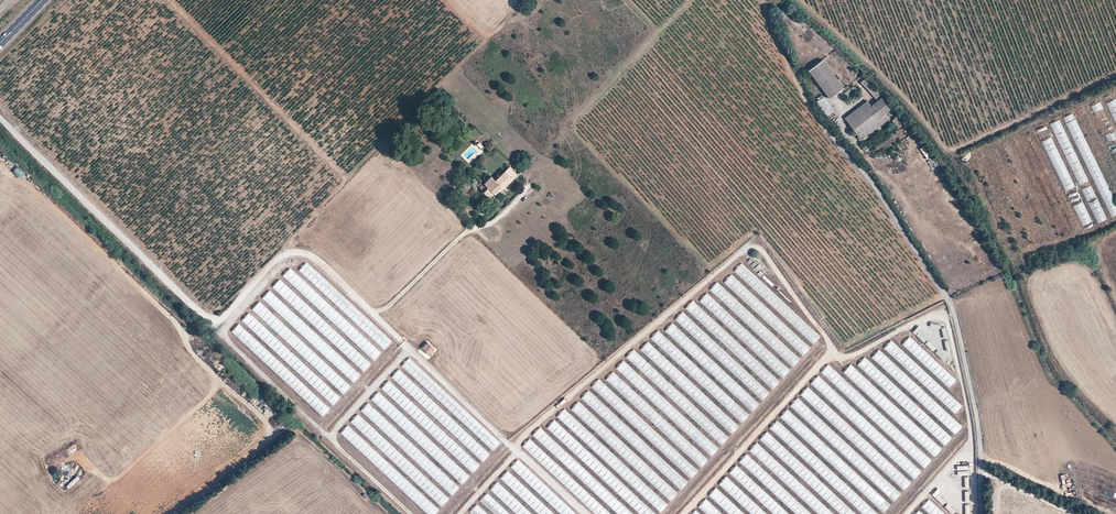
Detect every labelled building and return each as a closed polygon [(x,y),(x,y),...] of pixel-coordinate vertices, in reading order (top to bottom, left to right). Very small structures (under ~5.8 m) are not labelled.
[(808,70),(829,98),(836,92),(843,87),(822,59),(808,70)] [(864,78),(860,81),(876,98),(879,95),(864,78)] [(844,92),(848,97),(857,90),(853,85),(844,92)] [(833,109),(823,96),(818,100),(828,113),(833,109)] [(853,128),(861,139),(889,118),(885,112),(890,109),(880,97),(870,105),(866,100),(844,117),(853,128)] [(1099,99),(1089,103),(1100,125),(1109,120),(1099,99)] [(1065,115),(1103,207),(1113,203),(1075,111),(1065,115)] [(892,120),(898,128),(903,124),(897,116),(892,120)] [(1051,122),(1096,223),(1106,219),(1060,118),(1051,122)] [(1114,123),(1105,127),(1115,156),(1115,128),(1114,123)] [(1037,128),(1082,229),(1092,225),(1047,124),(1037,128)] [(901,152),(907,148),(903,141),(897,145),(901,152)] [(481,188),(490,198),(502,187),(504,189),(518,175),(510,167),(496,181),(492,177),(481,188)] [(22,177),(25,175),(19,169),(16,171),(22,177)] [(460,190),(464,195),(472,188),(467,183),(460,190)] [(1110,216),(1115,214),(1115,203),(1107,206),(1110,216)] [(756,260),(750,264),(756,272),(762,268),(756,260)] [(747,283),(754,276),(741,262),(734,270),(747,283)] [(305,263),(299,270),(355,323),(361,317),(305,263)] [(257,296),(261,300),(250,311),(251,312),(241,323),(240,323),(231,333),(307,401),(284,359),(303,377),(320,374),(343,395),(352,384),(353,384),(362,375),(330,346),(324,336),(364,372),(373,362),(342,334),(351,323),(290,269),(282,278),(274,271),(277,293),(257,296)] [(730,274),(723,281),(752,308),(759,301),(730,274)] [(738,315),(745,308),(715,282),(709,289),(738,315)] [(684,307),(715,335),(722,328),(691,300),(684,307)] [(711,339),(681,311),(674,319),(704,346),(711,339)] [(671,322),(664,330),(688,352),(695,344),(671,322)] [(813,344),(820,336),(805,322),(798,330),(813,344)] [(911,329),(913,333),(920,329),(918,325),(911,329)] [(657,330),(650,337),(680,365),(686,357),(657,330)] [(918,331),(915,334),(923,341),(926,338),(918,331)] [(949,387),(956,379),(908,336),(901,344),(949,387)] [(792,344),(803,355),(810,348),(799,338),(792,344)] [(883,346),(954,414),(961,406),(890,339),(883,346)] [(933,350),(936,347),(927,339),(924,343),(933,350)] [(640,348),(665,371),(672,364),(646,341),(640,348)] [(421,348),(428,355),(434,349),(427,342),(421,348)] [(625,356),(667,395),(674,387),(632,348),(625,356)] [(789,349),(783,356),(793,365),(799,359),(789,349)] [(933,400),(878,349),(871,356),(926,407),(933,400)] [(936,349),(934,352),(943,358),(945,355),(936,349)] [(863,356),(857,364),(910,413),(917,406),(863,356)] [(408,357),(401,365),(419,381),(426,373),(408,357)] [(622,359),(615,367),(711,456),(718,448),(622,359)] [(842,372),(891,415),(898,408),(849,364),(842,372)] [(391,376),(451,433),(458,426),(398,368),(391,376)] [(605,379),(701,467),(708,459),(612,371),(605,379)] [(762,378),(772,388),(779,381),(769,371),(762,378)] [(816,375),(809,383),(862,431),(867,426),(869,428),(865,432),(884,449),(889,443),(872,427),(873,426),(816,375)] [(590,386),(628,420),(632,416),(629,414),(633,410),(598,378),(590,386)] [(472,472),(480,464),(387,380),(380,388),(472,472)] [(756,393),(762,399),(769,393),(763,386),(756,393)] [(806,386),(799,394),(868,456),(873,449),(837,417),(839,415),(806,386)] [(609,424),(617,416),(588,389),(580,397),(609,424)] [(469,475),(377,391),(370,399),(462,484),(469,475)] [(856,392),(850,399),(877,423),(882,427),(888,421),(856,392)] [(875,470),(797,397),(789,405),(868,478),(875,470)] [(577,401),(571,408),(592,427),(598,420),(577,401)] [(451,495),(459,487),(367,402),(360,410),(451,495)] [(564,408),(557,415),(586,443),(593,436),(564,408)] [(779,416),(883,512),(891,504),(786,408),(779,416)] [(441,506),(449,498),(357,413),(350,421),(441,506)] [(942,421),(954,434),(960,428),(948,415),(942,421)] [(722,425),(732,433),(738,426),(729,417),(722,425)] [(573,452),(580,444),(553,419),(546,427),(573,452)] [(863,513),(880,513),(829,468),(792,435),(776,421),(769,428),(863,513)] [(339,432),(428,513),(434,513),(439,509),(347,424),(339,432)] [(538,427),(532,435),(552,452),(556,447),(564,454),(561,457),(566,451),(538,427)] [(766,431),(759,439),(840,513),(856,513),(766,431)] [(934,439),(933,439),(925,448),(933,456),(950,437),(944,431),(940,436),(938,434),(934,439)] [(489,433),(482,438),(491,448),(497,443),(489,433)] [(528,438),(521,446),(561,481),(567,473),(528,438)] [(748,451),(818,513),(835,513),(831,510),(756,442),(748,451)] [(483,460),(489,453),(482,447),(479,451),(475,447),(471,452),(483,460)] [(746,453),(739,461),(796,513),(811,513),(746,453)] [(917,460),(923,467),(930,460),(924,454),(917,460)] [(696,472),(678,455),(673,462),(691,478),(696,472)] [(1029,465),(1040,462),(1038,455),(1028,457),(1029,465)] [(510,466),(561,513),(575,513),(516,459),(510,466)] [(735,465),(728,473),(773,513),(789,513),(735,465)] [(680,489),(687,482),(673,468),(671,469),(668,466),(663,472),(680,489)] [(915,467),(909,472),(913,477),(919,472),(915,467)] [(499,478),(539,513),(554,513),(507,470),(499,478)] [(899,472),(893,479),(903,489),(910,482),(899,472)] [(489,489),(516,513),(532,513),(496,481),(489,489)] [(658,489),(670,500),(677,493),(664,482),(658,489)] [(931,493),(942,504),(946,500),(941,496),(944,493),(937,487),(931,493)] [(780,489),(769,489),(768,490),(774,493),(756,494),(757,491),(756,491),(748,506),(744,503),(747,511),(707,512),(708,513),(767,513),(780,489)] [(486,492),(479,500),(494,513),(510,513),(486,492)] [(659,512),(667,505),(659,496),(651,503),(659,512)] [(928,498),(921,506),(929,513),(945,513),(928,498)] [(951,513),(954,510),(947,502),(944,505),(951,513)] [(471,513),(487,513),(476,503),(468,512),(471,513)] [(640,513),(655,513),(645,504),(638,511),(640,513)]
